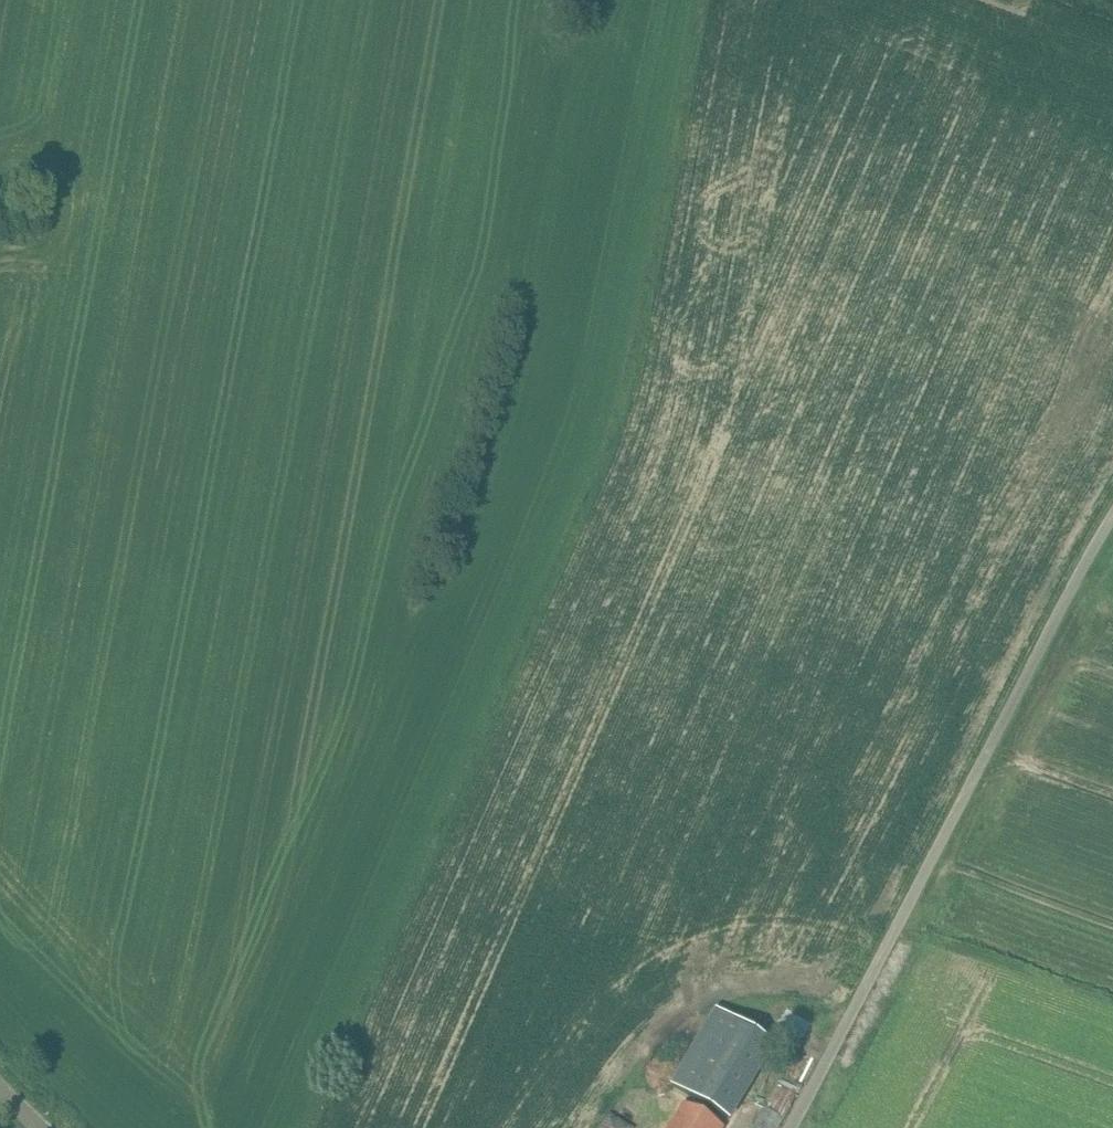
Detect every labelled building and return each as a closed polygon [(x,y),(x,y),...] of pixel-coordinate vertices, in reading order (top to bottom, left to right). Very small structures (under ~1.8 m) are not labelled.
[(717,1010),(672,1086),(684,1093),(722,1115),(728,1119),(733,1111),(774,1044),(773,1043),(717,1010)] [(724,1127),(684,1104),(670,1127),(723,1127),(724,1127)] [(783,1119),(764,1107),(752,1127),(778,1127),(783,1119)] [(599,1127),(632,1127),(633,1126),(606,1113),(599,1127)]
